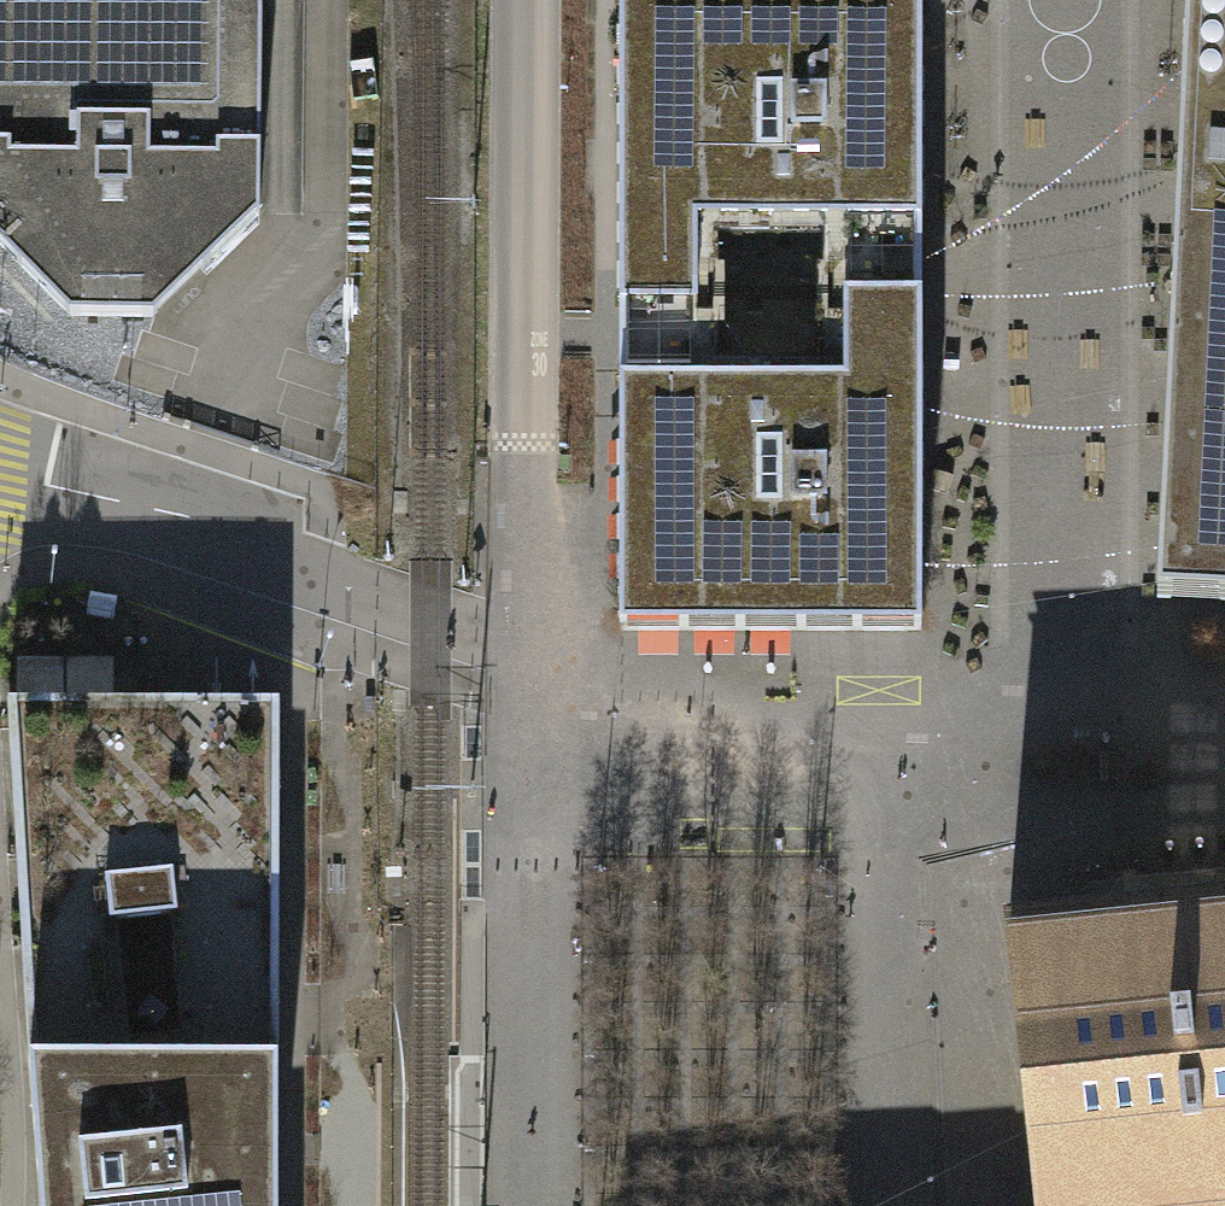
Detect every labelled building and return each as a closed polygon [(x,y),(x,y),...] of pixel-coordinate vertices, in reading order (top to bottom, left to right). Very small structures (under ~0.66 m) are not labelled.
[(68,315),(154,317),(260,213),(262,0),(0,0),(0,246),(68,315)] [(619,306),(921,306),(920,0),(618,0),(619,306)] [(1224,305),(1224,0),(1186,0),(1171,303),(1224,305)] [(1171,303),(1168,373),(1156,598),(1224,601),(1224,305),(1171,303)] [(921,306),(619,306),(619,630),(922,629),(921,306)] [(28,1059),(277,1059),(278,704),(238,704),(7,703),(28,1059)] [(1036,1205),(1224,1205),(1224,902),(1007,925),(1036,1205)] [(277,1059),(28,1059),(39,1205),(276,1205),(277,1059)]
